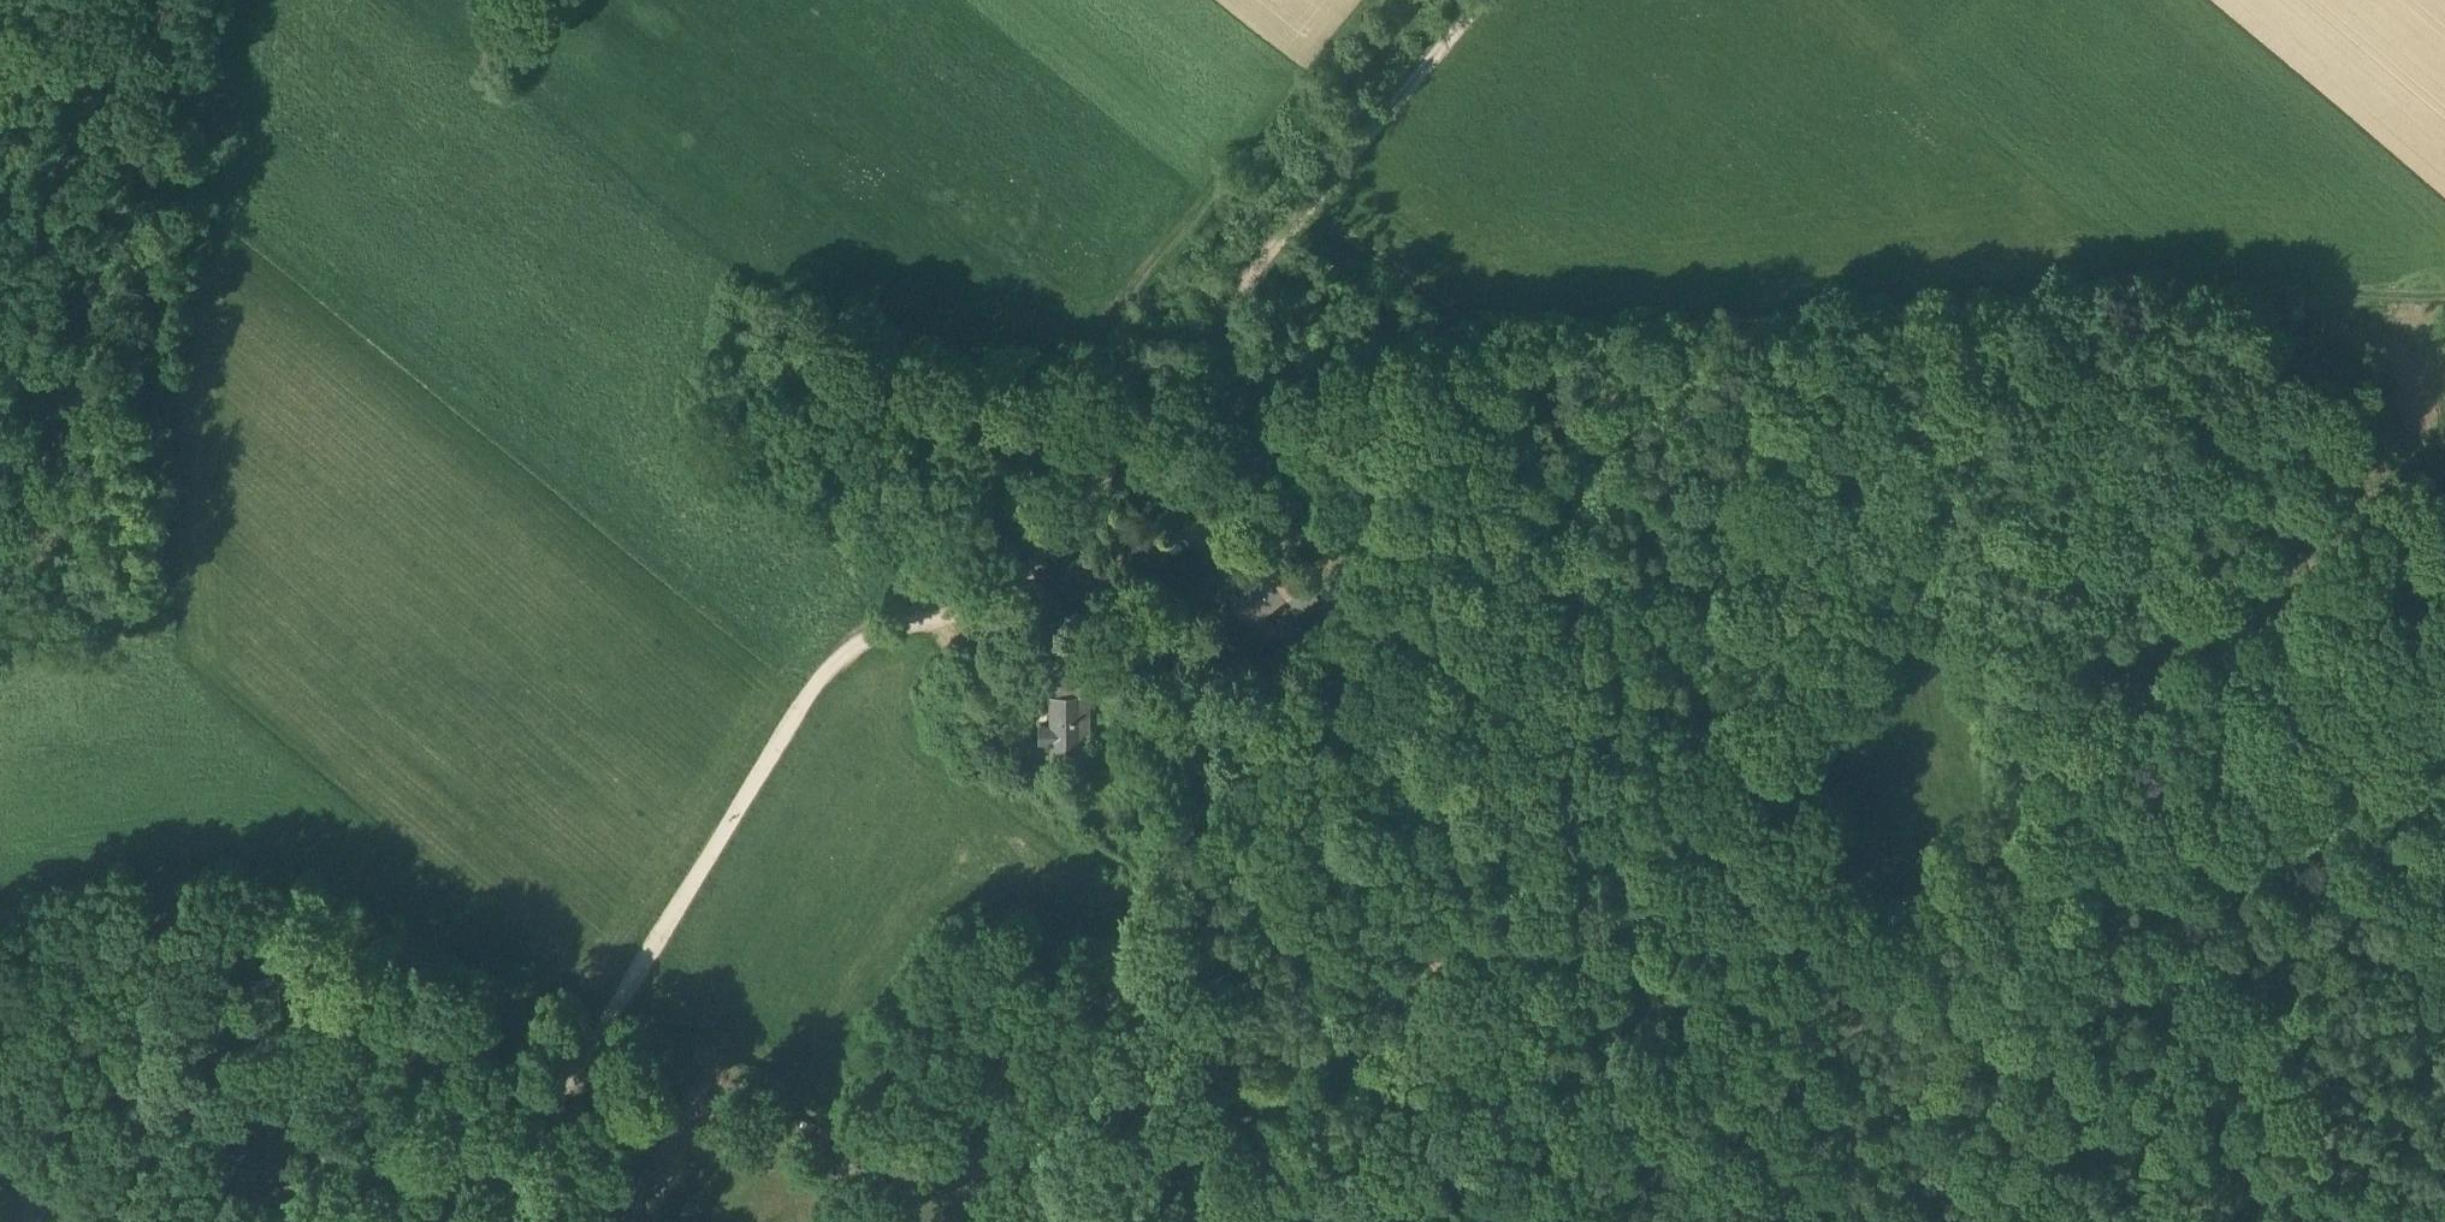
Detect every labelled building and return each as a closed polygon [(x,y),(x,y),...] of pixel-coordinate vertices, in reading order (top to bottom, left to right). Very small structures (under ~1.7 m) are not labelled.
[(1316,598),(1286,559),(1243,593),(1252,605),(1241,614),(1256,634),(1270,623),(1264,617),(1290,597),(1300,610),(1316,598)] [(1064,627),(1063,613),(1031,615),(1033,630),(1064,627)] [(1057,693),(1050,694),(1052,731),(1046,731),(1047,744),(1052,744),(1053,761),(1080,760),(1078,693),(1057,693)]
